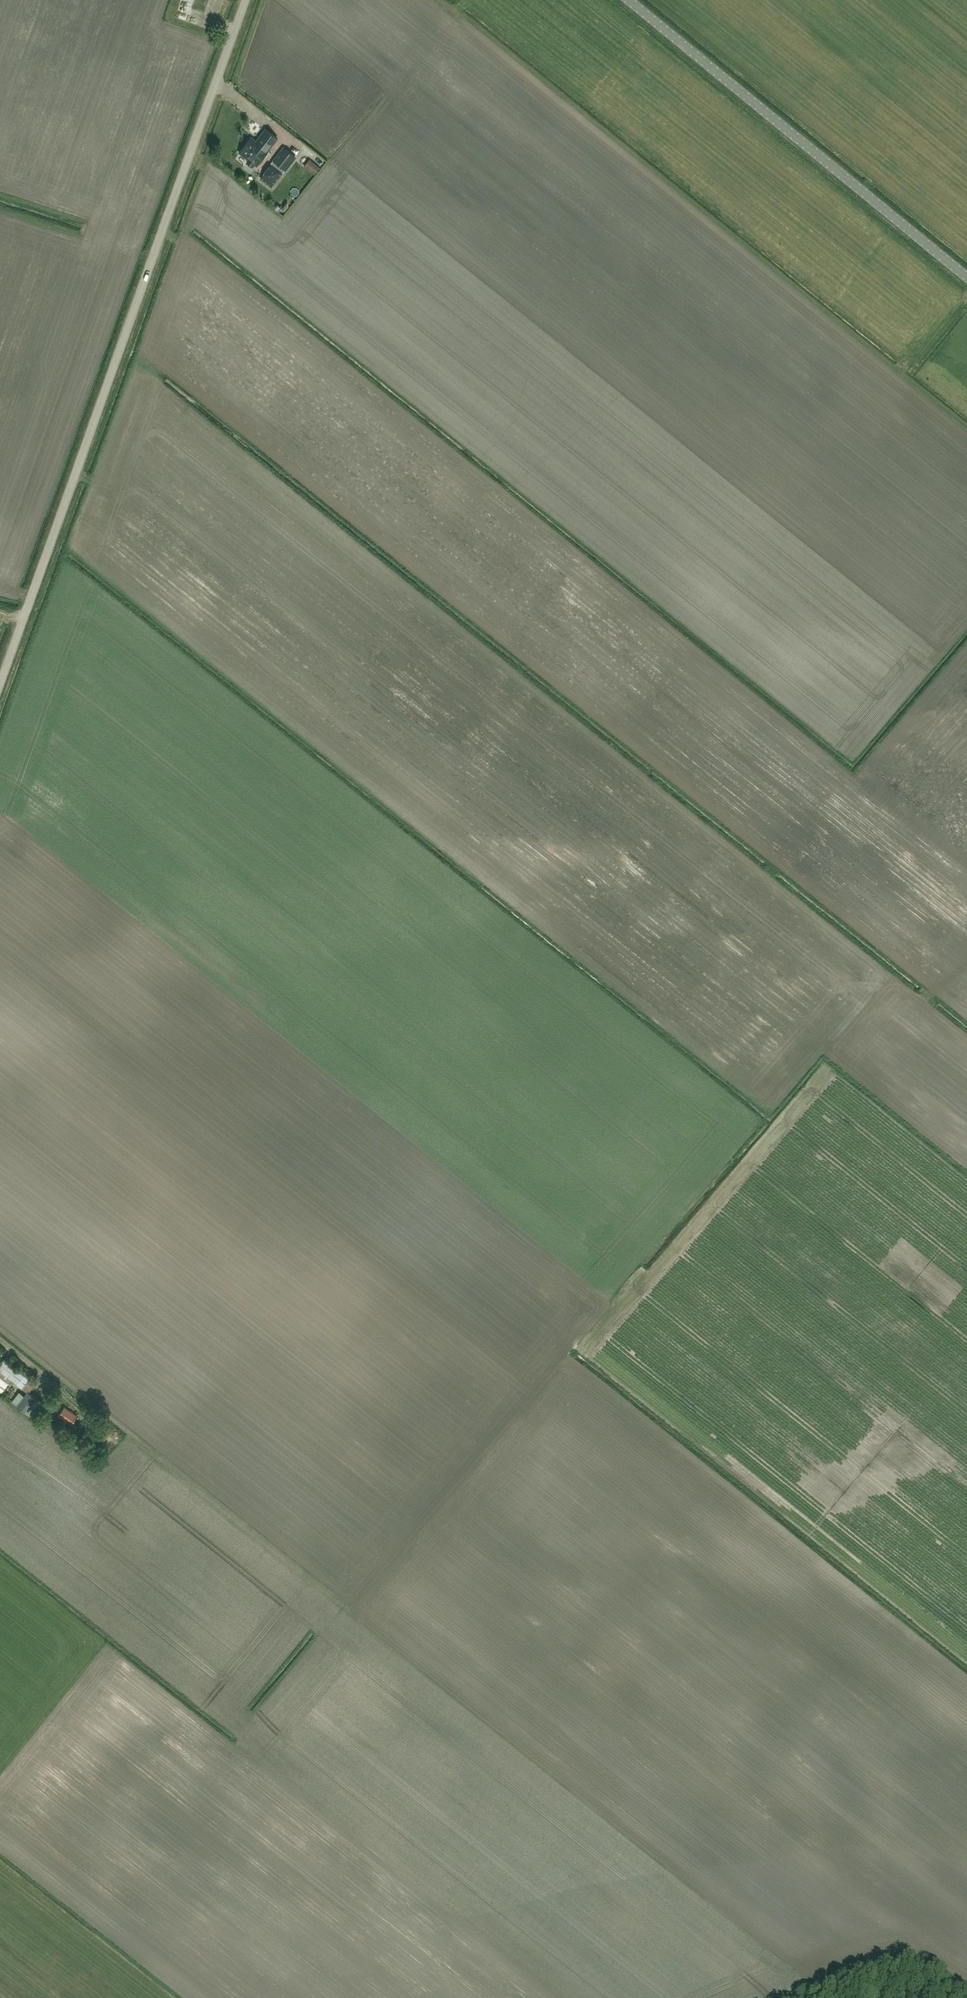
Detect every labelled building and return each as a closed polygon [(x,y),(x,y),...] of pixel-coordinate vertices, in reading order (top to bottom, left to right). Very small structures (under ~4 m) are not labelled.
[(265,129),(256,141),(251,137),(239,152),(249,160),(247,162),(253,167),(255,164),(257,166),(268,151),(268,150),(277,138),(265,129)] [(284,148),(260,178),(272,187),(295,156),(284,148)] [(314,174),(320,167),(309,158),(303,166),(314,174)] [(30,1379),(5,1359),(0,1365),(0,1369),(24,1388),(30,1379)] [(9,1383),(0,1376),(0,1392),(1,1393),(9,1383)] [(44,1404),(37,1398),(28,1391),(18,1404),(34,1417),(44,1404)] [(65,1407),(59,1415),(72,1424),(77,1416),(65,1407)]
